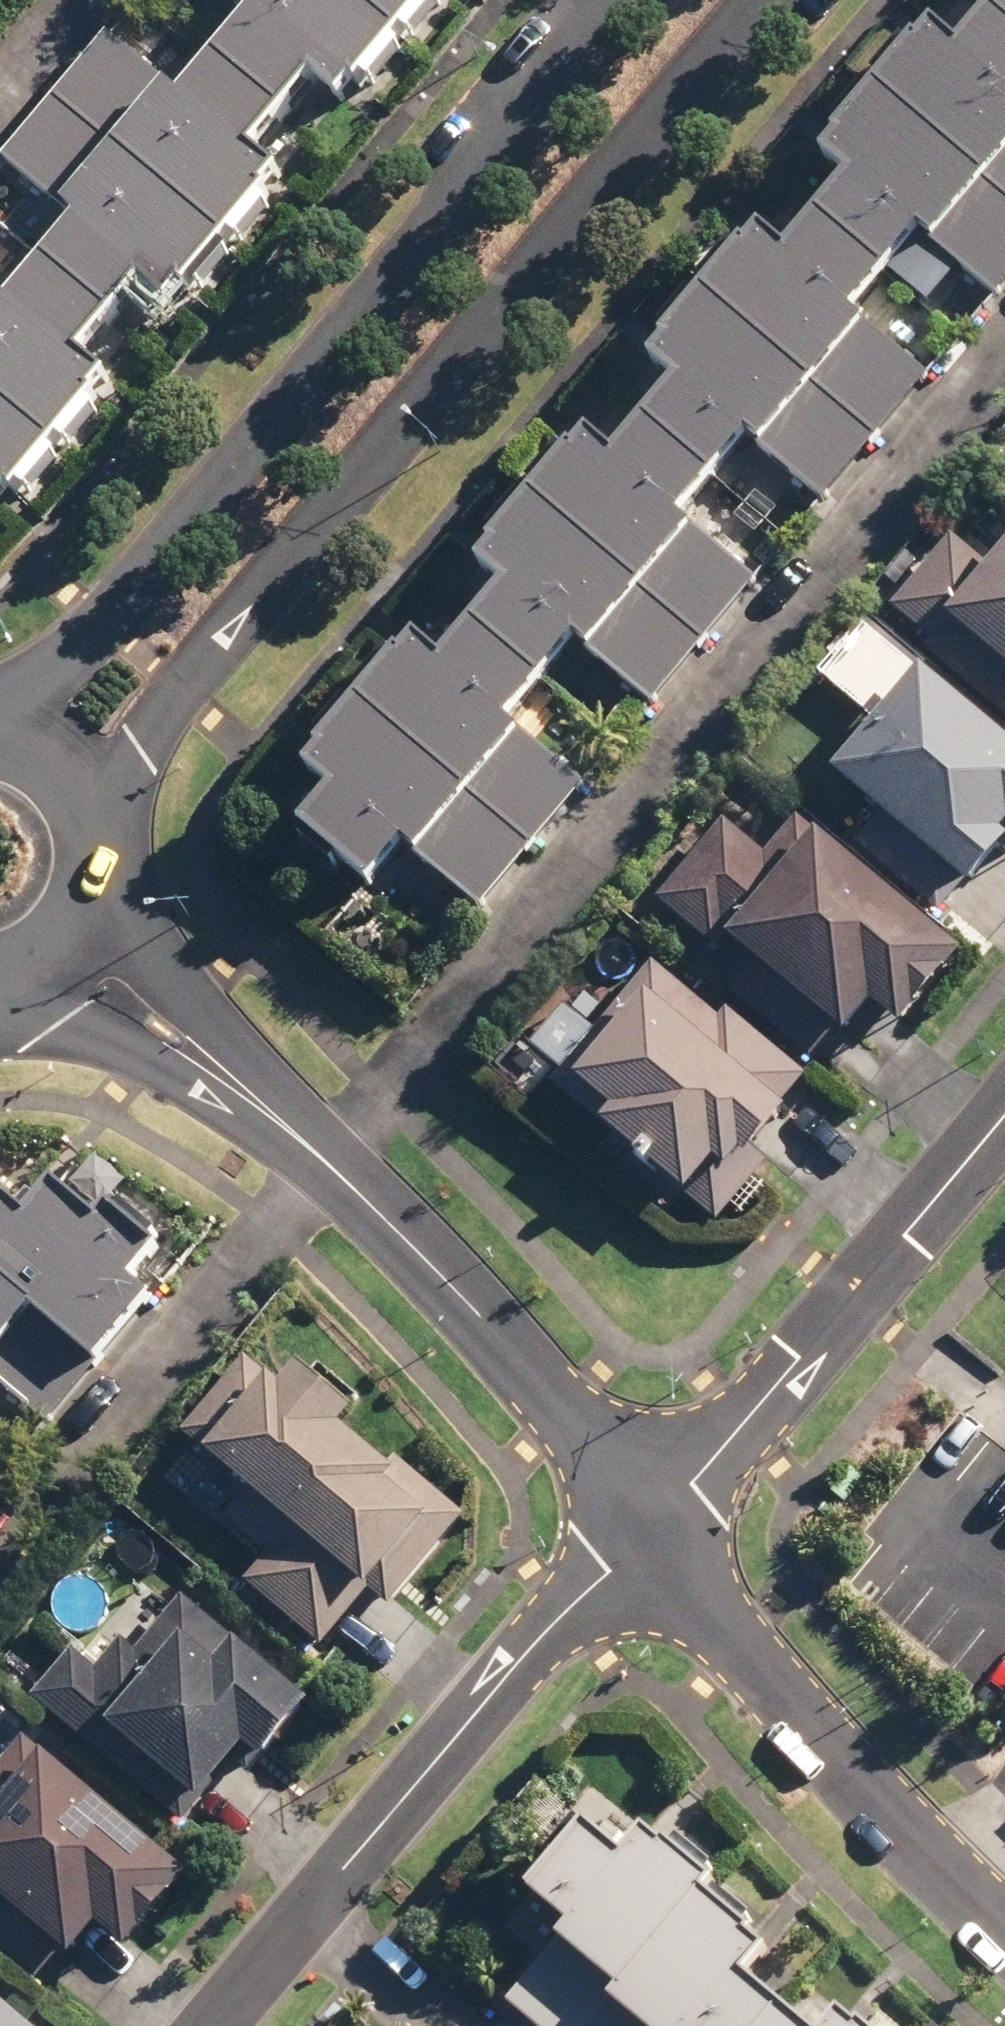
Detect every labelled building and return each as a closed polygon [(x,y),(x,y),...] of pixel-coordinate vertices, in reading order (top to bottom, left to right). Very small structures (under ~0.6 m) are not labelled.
[(0,161),(0,523),(451,0),(139,0),(0,161)] [(296,799),(460,941),(1004,300),(1004,0),(961,0),(296,799)] [(1004,565),(967,531),(901,603),(1004,699),(1004,564),(1004,565)] [(939,655),(844,766),(893,808),(870,835),(951,905),(979,873),(994,886),(1004,873),(1004,711),(939,655)] [(830,836),(808,817),(780,849),(734,808),(662,891),(725,947),(735,936),(745,946),(752,938),(772,956),(743,988),(819,1055),(852,1018),(870,1035),(899,1002),(918,1018),(979,948),(840,825),(830,836)] [(727,1013),(666,960),(606,1030),(575,1003),(530,1056),(641,1153),(635,1160),(668,1189),(685,1169),(709,1191),(741,1155),(749,1161),(762,1146),(769,1151),(810,1104),(792,1089),(812,1066),(738,1001),(727,1013)] [(178,1243),(71,1156),(45,1188),(0,1151),(0,1460),(178,1243)] [(293,1386),(260,1354),(191,1431),(257,1488),(232,1516),(271,1551),(253,1572),(334,1643),(446,1516),(464,1530),(477,1514),(361,1418),(373,1406),(322,1356),(293,1386)] [(79,1650),(44,1690),(199,1825),(272,1741),(283,1751),(328,1698),(201,1588),(149,1648),(133,1634),(101,1669),(79,1650)] [(41,1726),(3,1770),(0,1767),(0,1934),(50,1978),(79,1944),(90,1953),(121,1917),(150,1942),(210,1873),(41,1726)] [(488,1984),(536,2025),(875,2025),(606,1789),(486,1924),(517,1951),(488,1984)] [(0,1979),(0,2025),(54,2025),(0,1979)]
